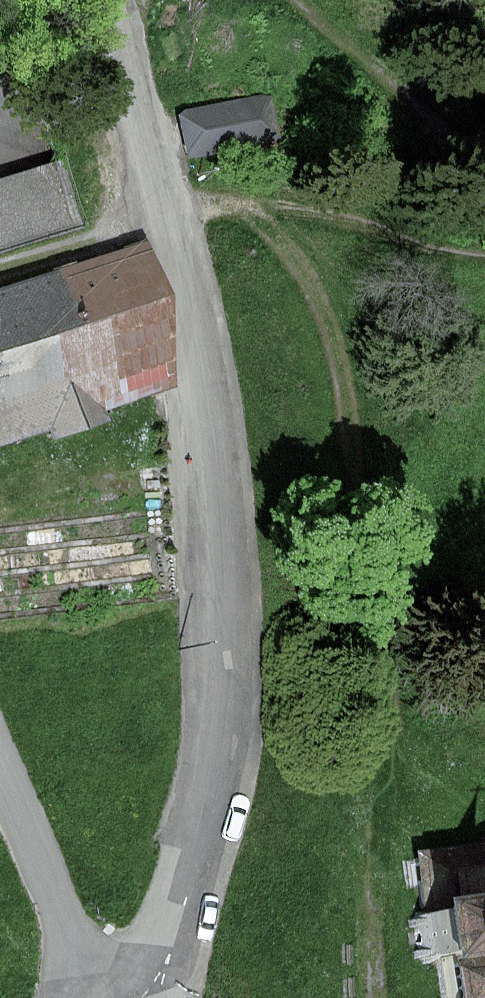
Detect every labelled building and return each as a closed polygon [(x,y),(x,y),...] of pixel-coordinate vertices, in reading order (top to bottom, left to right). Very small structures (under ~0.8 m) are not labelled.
[(275,137),(268,98),(183,114),(191,154),(275,137)] [(0,182),(0,247),(76,224),(57,165),(0,182)] [(159,385),(138,270),(96,284),(92,269),(0,299),(0,443),(46,428),(49,439),(92,425),(87,409),(159,385)] [(399,876),(415,997),(484,997),(484,865),(399,876)]
